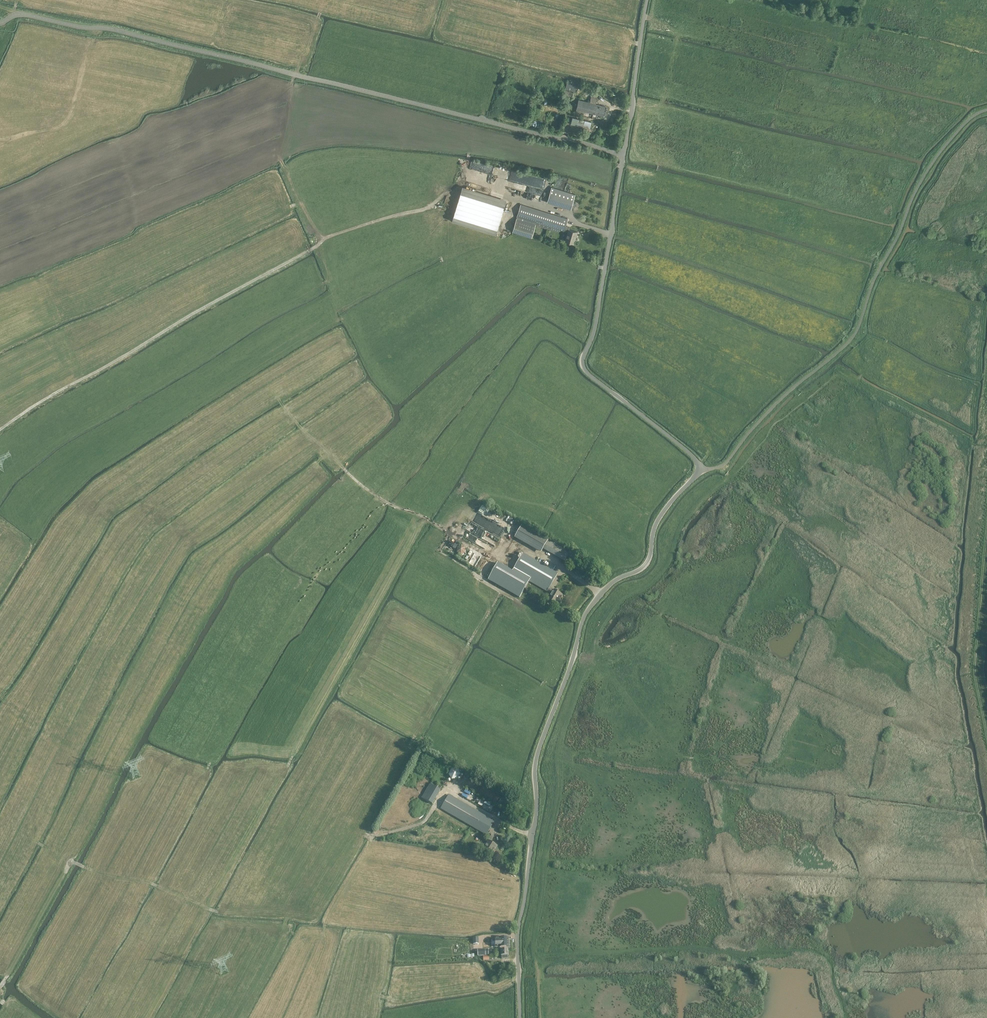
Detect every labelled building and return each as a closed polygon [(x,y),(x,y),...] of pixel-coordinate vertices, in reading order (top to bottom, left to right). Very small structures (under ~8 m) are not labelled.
[(568,80),(566,85),(576,88),(577,83),(568,80)] [(597,99),(595,98),(591,97),(590,102),(579,99),(575,114),(592,118),(594,113),(603,115),(605,106),(596,104),(597,99)] [(512,189),(540,196),(542,190),(535,188),(536,185),(524,182),(525,179),(520,178),(520,176),(515,175),(513,183),(512,189)] [(548,201),(571,209),(576,194),(552,187),(548,201)] [(506,202),(462,189),(452,221),(496,234),(506,202)] [(568,218),(520,203),(517,218),(536,225),(559,232),(560,229),(564,231),(568,232),(565,241),(573,244),(576,236),(577,236),(578,232),(569,229),(569,227),(565,226),(568,218)] [(532,237),(535,225),(517,219),(513,231),(532,237)] [(496,538),(500,528),(479,518),(475,525),(471,533),(497,546),(501,540),(496,538)] [(514,536),(540,552),(547,540),(521,525),(514,536)] [(472,543),(486,551),(488,546),(474,538),(472,543)] [(543,549),(564,561),(569,553),(548,540),(543,549)] [(464,557),(465,549),(456,547),(455,555),(464,557)] [(556,604),(558,600),(559,601),(563,595),(554,589),(554,590),(550,588),(558,573),(523,553),(512,572),(528,581),(547,592),(547,591),(551,594),(548,600),(556,604)] [(528,581),(512,572),(497,563),(488,579),(519,597),(528,581)] [(451,780),(457,779),(460,774),(457,769),(451,769),(448,775),(451,780)] [(410,775),(406,781),(410,784),(414,777),(410,775)] [(422,797),(432,803),(440,789),(430,783),(422,797)] [(449,795),(441,808),(486,835),(487,834),(488,835),(485,841),(487,842),(483,850),(491,855),(495,849),(496,849),(498,846),(491,841),(494,836),(487,833),(494,821),(449,795)] [(508,947),(508,938),(500,938),(495,938),(495,947),(500,947),(508,947)] [(501,949),(501,955),(502,955),(502,958),(508,958),(508,955),(509,955),(509,949),(501,949)]
